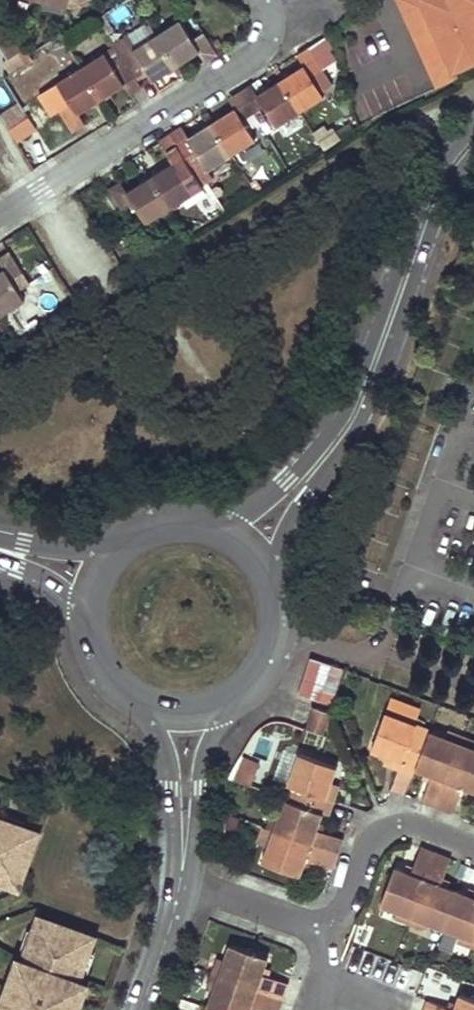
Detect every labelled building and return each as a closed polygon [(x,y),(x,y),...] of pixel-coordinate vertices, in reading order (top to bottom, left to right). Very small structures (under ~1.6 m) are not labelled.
[(40,1),(67,8),(70,0),(38,0),(40,1)] [(436,88),(459,78),(454,68),(423,0),(396,0),(436,88)] [(454,68),(473,59),(473,0),(423,0),(454,68)] [(9,57),(22,48),(0,12),(0,43),(9,57)] [(146,72),(153,82),(200,51),(193,41),(180,20),(133,51),(125,38),(114,45),(129,68),(136,78),(146,72)] [(200,51),(206,61),(217,54),(204,34),(193,41),(200,51)] [(263,106),(276,126),(324,96),(311,75),(322,68),(309,47),(298,55),(304,65),(257,95),(263,106)] [(71,104),(77,114),(125,84),(132,95),(142,88),(136,78),(129,68),(119,75),(105,53),(58,84),(71,104)] [(236,109),(243,119),(263,106),(257,95),(250,85),(229,98),(236,109)] [(37,127),(18,99),(0,111),(0,115),(17,140),(37,127)] [(60,110),(73,132),(84,125),(77,114),(71,104),(60,110)] [(197,176),(208,169),(256,140),(243,119),(236,109),(188,138),(182,128),(171,134),(178,145),(191,166),(197,176)] [(174,162),(181,172),(191,166),(178,145),(167,152),(174,162)] [(133,203),(146,223),(194,193),(181,172),(174,162),(127,192),(127,193),(133,203)] [(120,181),(109,188),(122,209),(133,203),(127,193),(127,192),(120,181)] [(12,279),(23,272),(9,252),(0,257),(0,260),(5,269),(12,279)] [(5,269),(0,273),(0,316),(25,300),(12,279),(5,269)] [(313,694),(321,658),(309,656),(300,691),(313,694)] [(418,712),(420,701),(389,696),(388,707),(418,712)] [(316,707),(308,730),(321,734),(329,712),(316,707)] [(386,713),(371,751),(387,757),(402,762),(399,770),(413,775),(416,769),(430,731),(431,729),(386,713)] [(430,731),(416,769),(425,773),(432,775),(430,782),(422,802),(437,807),(447,782),(461,744),(446,737),(430,731)] [(464,737),(449,731),(446,737),(461,744),(464,737)] [(464,737),(461,744),(473,748),(473,741),(464,737)] [(437,807),(452,813),(460,793),(462,787),(469,790),(473,792),(473,748),(461,744),(447,782),(437,807)] [(337,767),(299,753),(282,798),(284,799),(322,813),(328,815),(334,800),(326,797),(331,782),(337,767)] [(261,762),(242,755),(229,778),(252,787),(261,762)] [(402,762),(387,757),(384,764),(399,770),(402,762)] [(425,773),(423,779),(430,782),(432,775),(425,773)] [(339,785),(331,782),(326,797),(334,800),(339,785)] [(462,787),(460,793),(467,795),(469,790),(462,787)] [(322,813),(284,799),(278,816),(273,830),(337,854),(343,839),(323,831),(317,829),(319,822),(322,813)] [(278,816),(272,813),(267,828),(273,830),(278,816)] [(18,888),(38,834),(24,829),(22,828),(21,830),(4,823),(5,819),(0,817),(0,880),(3,881),(2,882),(4,883),(18,888)] [(325,824),(319,822),(317,829),(323,831),(325,824)] [(273,830),(267,828),(261,843),(268,846),(273,830)] [(268,846),(262,862),(300,876),(303,866),(306,859),(312,862),(332,869),(337,854),(273,830),(268,846)] [(413,867),(411,873),(404,870),(394,867),(380,905),(396,911),(411,917),(436,853),(420,847),(413,867)] [(436,853),(411,917),(426,922),(443,929),(457,891),(447,887),(441,885),(443,879),(451,858),(436,853)] [(306,859),(303,866),(309,868),(312,862),(306,859)] [(413,867),(406,865),(404,870),(411,873),(413,867)] [(450,881),(443,879),(441,885),(447,887),(450,881)] [(473,897),(467,894),(457,891),(443,929),(459,935),(473,940),(473,895),(473,897)] [(396,911),(394,918),(409,923),(411,917),(396,911)] [(411,917),(409,923),(424,929),(426,922),(411,917)] [(94,937),(39,918),(34,932),(33,934),(35,935),(29,952),(25,950),(21,963),(24,964),(20,975),(14,973),(10,983),(12,984),(4,1005),(2,1005),(0,1009),(77,1009),(78,1008),(79,1008),(83,998),(81,997),(73,994),(77,983),(80,984),(85,972),(80,970),(86,953),(88,953),(89,951),(94,937)] [(457,941),(472,947),(473,941),(473,940),(459,935),(457,941)] [(225,961),(219,976),(284,999),(289,984),(268,977),(263,975),(265,968),(269,958),(230,945),(225,961)] [(225,961),(218,959),(213,974),(219,976),(225,961)] [(271,970),(265,968),(263,975),(268,977),(271,970)] [(219,976),(213,974),(208,988),(214,991),(219,976)] [(219,976),(214,991),(210,1001),(211,1002),(213,1002),(215,1003),(213,1003),(212,1003),(210,1002),(208,1007),(215,1009),(250,1009),(252,1005),(258,1007),(267,1009),(269,1009),(269,1007),(268,1006),(268,1004),(266,1003),(267,1003),(268,1005),(269,1007),(270,1008),(270,1009),(280,1009),(284,999),(219,976)] [(459,994),(456,1004),(453,1009),(473,1009),(473,1000),(459,994)] [(423,1009),(452,1009),(447,1008),(427,1000),(423,1009)] [(450,1001),(447,1008),(452,1009),(453,1009),(456,1004),(450,1001)]
